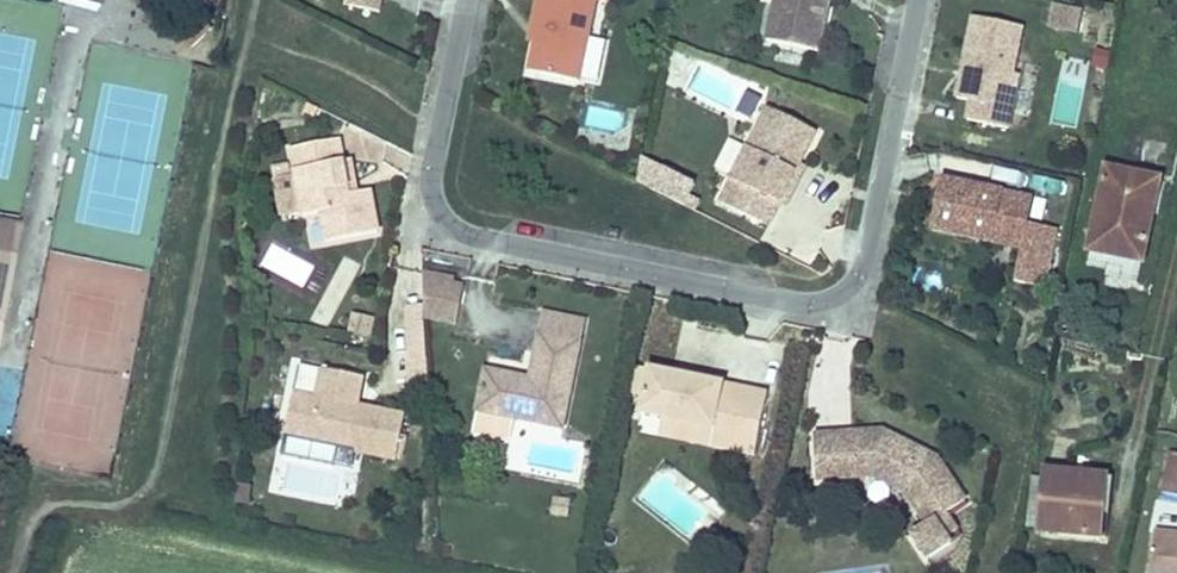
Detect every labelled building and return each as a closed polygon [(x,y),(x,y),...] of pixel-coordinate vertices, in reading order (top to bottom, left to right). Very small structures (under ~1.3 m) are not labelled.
[(58,2),(97,12),(100,0),(58,0),(58,2)] [(349,5),(381,13),(383,0),(350,0),(349,5)] [(535,43),(529,72),(580,82),(596,1),(608,3),(608,0),(544,0),(535,43)] [(529,41),(535,43),(544,0),(538,0),(529,41)] [(767,41),(819,52),(825,21),(818,20),(823,0),(776,0),(767,41)] [(830,0),(823,0),(818,20),(825,21),(830,0)] [(1081,35),(1084,11),(1051,6),(1047,30),(1081,35)] [(181,23),(191,38),(205,28),(194,14),(181,23)] [(1013,73),(1023,27),(974,17),(957,98),(971,101),(967,120),(1009,129),(1013,108),(1006,107),(1013,73)] [(1064,63),(1064,71),(1110,72),(1111,52),(1094,51),(1094,64),(1064,63)] [(1013,108),(1020,75),(1013,73),(1006,107),(1013,108)] [(587,108),(585,131),(621,134),(623,111),(587,108)] [(816,132),(768,108),(720,202),(768,227),(779,204),(794,175),(800,164),(816,132)] [(350,195),(344,161),(339,140),(291,148),(304,217),(322,213),(327,242),(379,232),(370,191),(357,193),(350,195)] [(357,193),(351,160),(344,161),(350,195),(357,193)] [(644,162),(634,184),(686,208),(696,185),(644,162)] [(786,208),(806,167),(800,164),(794,175),(779,204),(786,208)] [(289,165),(275,168),(277,177),(291,174),(289,165)] [(1143,262),(1160,180),(1107,169),(1090,250),(1087,266),(1139,277),(1143,262)] [(1034,198),(942,179),(931,230),(1021,248),(1014,282),(1045,288),(1057,229),(1029,224),(1034,198)] [(20,224),(0,220),(0,324),(20,224)] [(270,242),(259,264),(302,285),(313,264),(270,242)] [(327,328),(360,263),(344,254),(310,319),(327,328)] [(399,303),(421,304),(423,272),(400,271),(399,303)] [(455,283),(423,277),(424,284),(453,291),(455,283)] [(424,284),(426,324),(455,330),(462,293),(453,291),(424,284)] [(585,321),(544,312),(539,333),(580,342),(585,321)] [(371,319),(354,315),(351,332),(367,336),(371,319)] [(563,429),(580,342),(539,333),(530,380),(485,370),(477,411),(478,412),(473,435),(508,441),(513,418),(563,429)] [(429,382),(427,359),(409,360),(410,383),(429,382)] [(644,397),(649,369),(639,367),(633,394),(644,397)] [(768,393),(649,369),(644,397),(641,414),(663,418),(712,429),(709,446),(755,456),(768,393)] [(357,406),(349,404),(351,397),(359,399),(363,378),(323,370),(317,398),(294,393),(285,433),(357,448),(356,452),(397,461),(405,416),(357,406)] [(359,399),(351,397),(349,404),(357,406),(359,399)] [(712,429),(663,418),(659,436),(709,446),(712,429)] [(892,435),(882,430),(871,432),(889,441),(892,435)] [(938,458),(892,435),(889,441),(871,432),(815,435),(818,480),(884,476),(901,484),(928,526),(966,500),(938,458)] [(1170,451),(1162,492),(1176,495),(1176,453),(1170,451)] [(1095,513),(1099,477),(1047,472),(1046,479),(1041,527),(1041,531),(1100,537),(1102,514),(1095,513)] [(1109,514),(1113,479),(1099,477),(1095,513),(1102,514),(1109,514)] [(1041,527),(1046,479),(1033,478),(1028,526),(1041,527)] [(567,517),(571,488),(556,487),(552,514),(567,517)] [(1157,511),(1160,499),(1147,497),(1142,520),(1161,525),(1163,512),(1157,511)] [(1163,512),(1166,500),(1160,499),(1157,511),(1163,512)] [(1155,532),(1150,572),(1176,572),(1176,534),(1155,532)]
